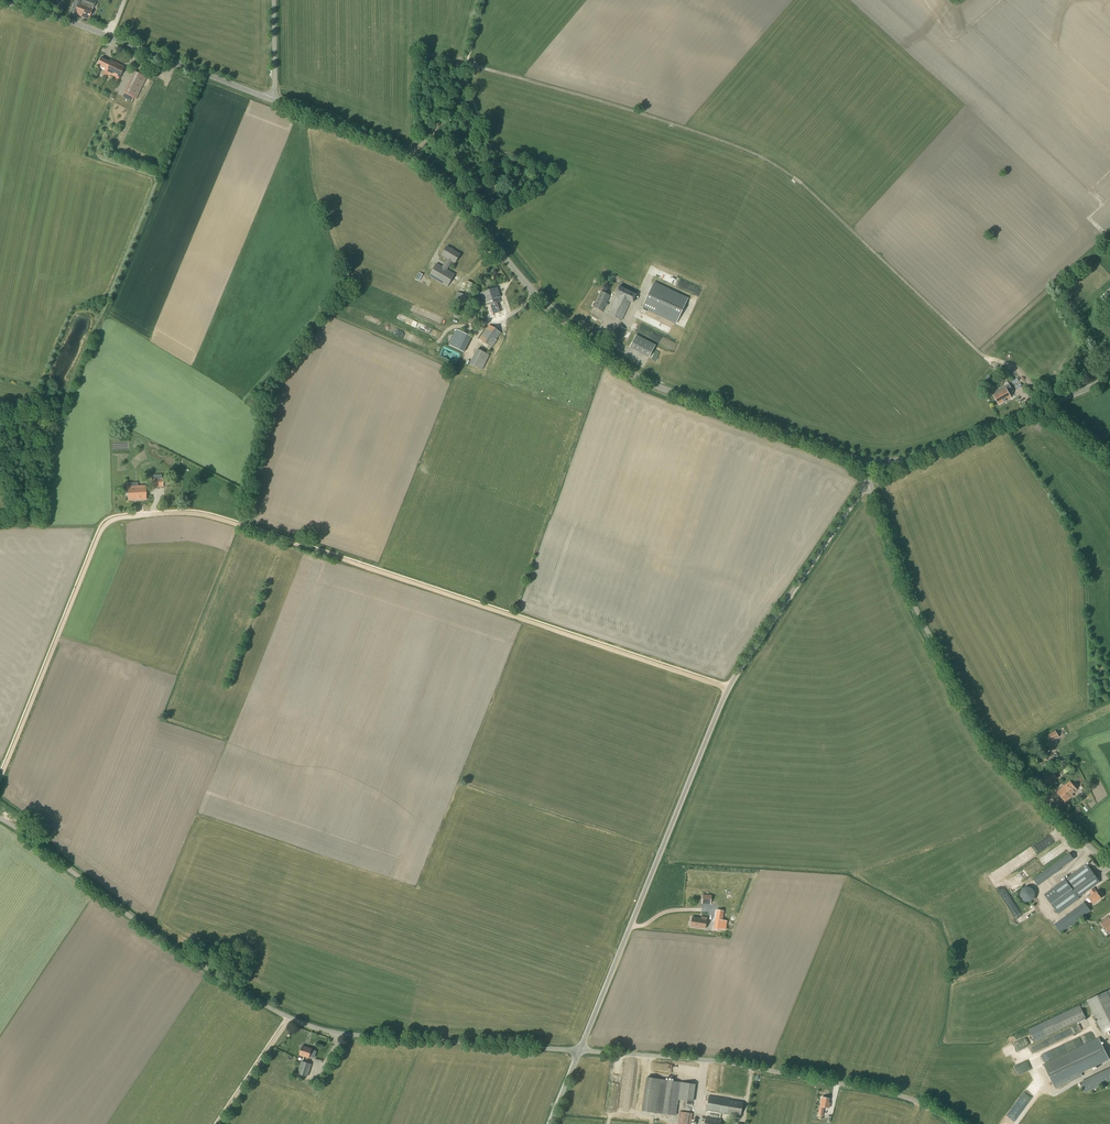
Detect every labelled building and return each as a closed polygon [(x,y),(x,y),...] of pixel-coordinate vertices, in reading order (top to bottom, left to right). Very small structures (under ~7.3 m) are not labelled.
[(90,0),(82,0),(81,2),(75,0),(70,14),(76,16),(76,15),(88,20),(93,10),(96,2),(90,0)] [(56,1),(54,6),(62,10),(64,4),(56,1)] [(108,62),(101,58),(97,66),(105,69),(102,75),(107,77),(108,74),(119,79),(125,67),(110,59),(108,62)] [(136,99),(146,78),(134,72),(124,93),(136,99)] [(455,263),(460,255),(447,247),(442,255),(447,258),(442,267),(437,264),(429,277),(447,287),(455,275),(447,270),(453,261),(455,263)] [(466,309),(474,284),(466,282),(463,294),(457,292),(453,306),(466,309)] [(676,323),(688,299),(654,283),(642,308),(676,323)] [(632,303),(636,295),(619,287),(615,295),(617,296),(608,314),(621,321),(631,302),(632,303)] [(505,314),(499,297),(501,297),(497,288),(481,293),(485,304),(486,304),(489,315),(486,316),(487,320),(505,314)] [(602,312),(610,296),(601,291),(593,308),(602,312)] [(474,327),(478,319),(473,316),(469,324),(474,327)] [(598,332),(601,324),(584,317),(581,325),(598,332)] [(492,348),(497,340),(496,340),(501,333),(489,325),(479,339),(492,348)] [(625,329),(621,326),(619,329),(617,328),(611,338),(619,342),(625,329)] [(681,339),(685,334),(675,327),(671,332),(681,339)] [(464,353),(471,337),(459,331),(451,347),(464,353)] [(649,357),(655,346),(636,336),(630,347),(649,357)] [(482,370),(489,355),(477,349),(469,364),(482,370)] [(451,359),(457,362),(461,354),(455,352),(451,359)] [(999,404),(1011,397),(1009,394),(1013,392),(1009,384),(1005,387),(1006,389),(994,395),(999,404)] [(162,479),(162,478),(150,479),(151,488),(163,487),(163,484),(167,484),(167,479),(162,479)] [(129,501),(146,500),(145,486),(128,487),(129,501)] [(1050,743),(1059,737),(1055,731),(1046,736),(1050,743)] [(1050,784),(1057,778),(1052,773),(1045,779),(1050,784)] [(1065,802),(1073,796),(1072,794),(1077,790),(1070,782),(1057,792),(1065,802)] [(1043,845),(1020,856),(1023,862),(1047,851),(1043,845)] [(1066,875),(1087,858),(1084,854),(1063,871),(1066,875)] [(1065,861),(1067,865),(1077,860),(1075,856),(1065,861)] [(1100,882),(1087,864),(1065,879),(1044,895),(1058,914),(1080,899),(1079,898),(1100,882)] [(1038,883),(1040,886),(1055,874),(1053,871),(1038,883)] [(1027,902),(1031,902),(1034,900),(1036,896),(1035,892),(1033,888),(1029,887),(1025,887),(1022,890),(1020,894),(1021,898),(1023,901),(1027,902)] [(1093,904),(1101,898),(1094,888),(1089,891),(1092,895),(1088,897),(1093,904)] [(702,895),(702,903),(707,903),(711,903),(711,895),(702,895)] [(1061,933),(1091,911),(1084,902),(1054,924),(1061,933)] [(701,919),(691,917),(690,927),(705,929),(707,918),(701,917),(701,919)] [(1109,917),(1100,923),(1104,927),(1107,925),(1109,930),(1109,918),(1109,917)] [(721,930),(723,919),(716,918),(714,929),(721,930)] [(1029,1029),(1035,1042),(1047,1037),(1086,1018),(1081,1008),(1089,1005),(1091,1011),(1103,1034),(1109,1031),(1109,990),(1087,1001),(1088,1003),(1080,1006),(1080,1005),(1041,1024),(1029,1029)] [(1084,1072),(1109,1060),(1099,1038),(1070,1052),(1044,1065),(1055,1088),(1081,1076),(1079,1071),(1083,1069),(1084,1072)] [(312,1050),(312,1049),(302,1046),(299,1055),(309,1058),(310,1057),(314,1058),(316,1051),(312,1050)] [(307,1077),(311,1064),(301,1061),(298,1073),(307,1077)] [(1087,1092),(1109,1082),(1109,1072),(1083,1083),(1087,1092)] [(693,1102),(695,1084),(648,1077),(643,1111),(676,1116),(678,1100),(693,1102)] [(741,1115),(743,1102),(730,1100),(730,1099),(709,1095),(706,1111),(727,1114),(727,1113),(741,1115)] [(829,1108),(830,1103),(828,1103),(829,1099),(822,1097),(820,1106),(819,1106),(818,1116),(822,1117),(824,1107),(829,1108)] [(693,1113),(680,1111),(678,1123),(691,1123),(693,1113)]
